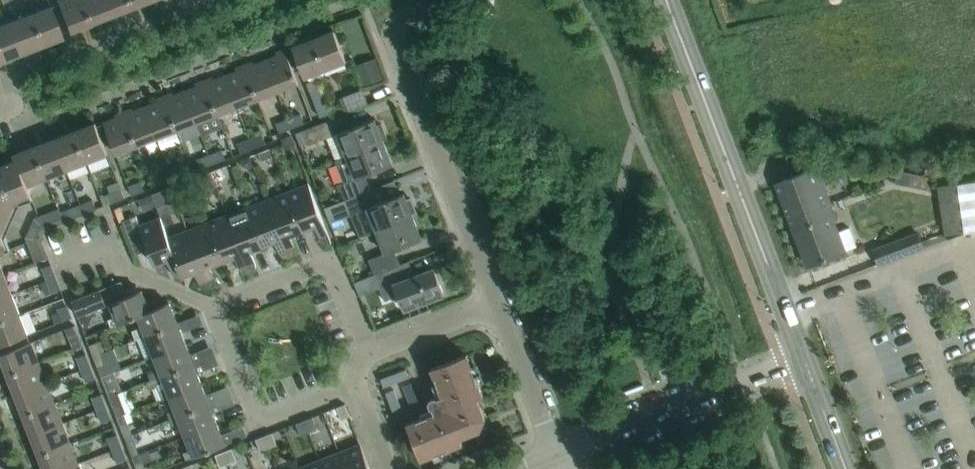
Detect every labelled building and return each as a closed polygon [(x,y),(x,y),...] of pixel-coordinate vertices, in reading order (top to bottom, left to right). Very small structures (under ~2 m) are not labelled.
[(80,0),(56,0),(68,31),(85,25),(86,27),(90,26),(80,0)] [(103,0),(80,0),(90,26),(95,24),(93,21),(109,15),(103,0)] [(127,0),(103,0),(109,15),(125,9),(126,12),(131,10),(127,0)] [(131,10),(135,8),(134,6),(148,0),(127,0),(131,10)] [(50,5),(29,13),(42,47),(47,45),(46,43),(62,37),(50,5)] [(42,47),(29,13),(9,21),(21,52),(37,46),(38,49),(42,47)] [(9,21),(6,22),(3,15),(0,16),(0,58),(2,63),(6,61),(5,59),(21,52),(9,21)] [(346,61),(334,30),(322,34),(320,30),(291,42),(304,77),(346,61)] [(281,53),(265,59),(277,91),(298,83),(285,48),(280,50),(281,53)] [(277,91),(265,59),(249,65),(249,63),(245,64),(258,98),(277,91)] [(391,83),(384,60),(363,67),(371,90),(391,83)] [(258,98),(245,64),(240,66),(241,69),(225,75),(237,106),(258,98)] [(237,106),(225,75),(209,81),(208,78),(204,80),(217,114),(237,106)] [(217,114),(204,80),(199,82),(200,84),(185,91),(197,122),(217,114)] [(324,100),(319,88),(310,91),(315,104),(324,100)] [(197,122),(185,91),(169,97),(168,94),(164,96),(177,130),(197,122)] [(177,130),(164,96),(159,97),(160,100),(144,106),(157,137),(175,130),(177,130)] [(329,113),(324,100),(315,104),(320,116),(329,113)] [(157,137),(144,106),(129,112),(128,110),(123,111),(137,145),(157,137)] [(137,145),(123,111),(119,113),(120,116),(104,122),(116,153),(137,145)] [(301,113),(288,118),(292,127),(304,122),(301,113)] [(292,127),(288,118),(276,123),(279,132),(292,127)] [(382,139),(387,137),(381,123),(377,125),(374,118),(338,132),(347,155),(383,141),(382,139)] [(335,134),(329,119),(303,129),(309,144),(335,134)] [(78,126),(73,128),(87,162),(107,154),(95,122),(79,129),(78,126)] [(87,162),(73,128),(69,129),(70,132),(54,138),(66,170),(87,162)] [(262,134),(250,138),(253,147),(266,143),(262,134)] [(66,170),(54,138),(39,144),(38,142),(33,143),(46,177),(66,170)] [(253,147),(250,138),(237,143),(241,152),(253,147)] [(383,141),(347,155),(335,160),(344,182),(338,185),(344,199),(371,189),(365,174),(392,164),(383,141)] [(46,177),(33,143),(29,145),(30,148),(13,154),(15,159),(16,159),(30,194),(31,193),(27,185),(46,177)] [(222,149),(210,154),(213,163),(226,158),(222,149)] [(213,163),(210,154),(197,159),(200,168),(213,163)] [(6,222),(16,199),(30,194),(16,159),(15,159),(1,165),(3,169),(0,172),(0,235),(6,222)] [(182,165),(169,170),(173,179),(185,174),(182,165)] [(836,218),(816,167),(776,182),(808,265),(857,246),(849,226),(836,231),(831,220),(836,218)] [(173,179),(169,170),(157,175),(160,184),(173,179)] [(896,170),(893,183),(909,186),(912,174),(896,170)] [(957,182),(964,231),(974,230),(974,180),(957,182)] [(128,186),(132,195),(145,190),(141,181),(128,186)] [(308,183),(288,191),(303,230),(323,222),(308,183)] [(151,193),(156,206),(176,199),(171,186),(151,193)] [(108,193),(112,202),(125,198),(121,188),(108,193)] [(376,203),(371,189),(344,199),(359,236),(376,230),(413,215),(412,213),(416,211),(410,198),(406,199),(404,192),(376,203)] [(303,230),(288,191),(268,198),(283,238),(303,230)] [(283,238),(268,198),(248,206),(263,245),(283,238)] [(93,199),(80,204),(84,213),(96,208),(93,199)] [(84,213),(80,204),(68,209),(71,218),(84,213)] [(263,245),(248,206),(228,214),(243,253),(263,245)] [(45,228),(64,221),(59,208),(35,218),(33,223),(45,228)] [(243,253),(228,214),(208,221),(223,261),(243,253)] [(154,264),(174,256),(175,256),(167,237),(168,237),(160,217),(139,224),(136,215),(122,220),(135,254),(148,249),(154,264)] [(422,238),(413,215),(376,230),(385,252),(368,259),(374,274),(400,263),(394,249),(422,238)] [(223,261),(208,221),(188,229),(203,268),(223,261)] [(325,227),(317,230),(319,237),(321,239),(323,242),(325,243),(328,243),(331,242),(325,227)] [(188,229),(168,237),(167,237),(175,256),(174,256),(176,261),(177,261),(182,276),(203,268),(188,229)] [(36,262),(48,257),(41,237),(28,232),(26,237),(36,262)] [(873,249),(878,263),(923,247),(917,232),(873,249)] [(292,239),(285,242),(290,258),(292,257),(293,256),(294,255),(295,254),(296,252),(296,249),(295,246),(292,239)] [(290,258),(285,242),(277,245),(279,252),(280,255),(282,257),(285,258),(288,258),(290,258)] [(252,255),(244,258),(250,273),(253,272),(254,270),(255,267),(256,265),(255,262),(252,255)] [(250,273),(244,258),(237,261),(239,268),(241,271),(243,272),(245,273),(248,274),(250,273)] [(177,261),(176,261),(168,264),(171,271),(172,273),(173,275),(175,276),(177,276),(178,277),(180,277),(182,276),(177,261)] [(406,278),(400,263),(374,274),(384,300),(398,294),(404,309),(444,294),(433,268),(406,278)] [(42,267),(47,280),(56,276),(51,264),(42,267)] [(212,270),(204,273),(210,289),(213,287),(215,285),(216,282),(216,280),(215,277),(212,270)] [(4,273),(0,275),(0,298),(12,293),(4,273)] [(210,289),(204,273),(196,276),(199,283),(200,286),(202,288),(205,289),(207,289),(210,289)] [(61,289),(56,276),(47,280),(52,292),(61,289)] [(78,316),(107,305),(100,289),(72,300),(78,316)] [(111,326),(138,315),(150,310),(149,310),(142,290),(110,302),(115,316),(108,319),(111,326)] [(12,293),(0,298),(0,321),(20,313),(12,293)] [(170,302),(149,310),(150,310),(138,315),(142,326),(132,330),(136,339),(138,338),(178,323),(170,302)] [(72,317),(67,304),(58,308),(63,321),(72,317)] [(20,313),(0,321),(0,345),(28,334),(20,313)] [(186,343),(178,323),(138,338),(146,358),(154,355),(186,343)] [(75,325),(66,328),(74,348),(83,345),(75,325)] [(89,344),(93,356),(101,353),(105,351),(100,340),(96,342),(89,344)] [(0,353),(0,355),(6,369),(3,371),(5,375),(39,362),(31,341),(0,353)] [(193,363),(186,343),(154,355),(159,369),(152,372),(154,378),(193,363)] [(77,356),(81,369),(90,365),(86,353),(77,356)] [(105,364),(101,353),(93,356),(98,367),(105,364)] [(433,407),(434,412),(407,423),(420,458),(462,442),(460,436),(480,428),(477,420),(485,417),(477,398),(483,395),(467,353),(431,367),(442,395),(437,397),(435,396),(430,398),(429,401),(430,406),(433,407)] [(47,382),(39,362),(5,375),(7,380),(9,379),(11,384),(10,389),(13,395),(47,382)] [(201,383),(193,363),(154,378),(154,379),(148,381),(150,388),(156,386),(161,399),(170,395),(201,383)] [(95,378),(90,365),(81,369),(86,381),(95,378)] [(380,378),(383,386),(408,376),(405,368),(380,378)] [(109,396),(116,393),(122,391),(114,371),(101,376),(109,396)] [(54,402),(47,382),(13,395),(15,402),(19,404),(21,410),(19,411),(20,416),(54,402)] [(411,382),(403,385),(411,406),(419,403),(411,382)] [(209,403),(201,383),(170,395),(175,409),(167,412),(170,418),(209,403)] [(394,389),(385,392),(394,413),(402,410),(394,389)] [(92,397),(97,409),(106,406),(101,393),(92,397)] [(116,393),(109,396),(117,416),(124,413),(116,393)] [(62,423),(54,402),(20,416),(22,420),(25,419),(31,435),(62,423)] [(217,423),(209,403),(170,418),(173,425),(180,422),(185,436),(217,423)] [(345,403),(336,407),(341,419),(350,416),(345,403)] [(111,418),(106,406),(97,409),(102,422),(111,418)] [(317,428),(312,416),(304,419),(309,432),(317,428)] [(309,432),(304,419),(295,423),(300,435),(309,432)] [(128,422),(120,425),(124,436),(132,433),(128,422)] [(70,443),(62,423),(31,435),(37,450),(34,451),(36,456),(70,443)] [(225,444),(217,423),(185,436),(191,449),(183,452),(186,459),(225,444)] [(277,444),(272,432),(264,435),(268,447),(277,444)] [(140,454),(132,433),(124,436),(132,457),(140,454)] [(108,437),(113,450),(122,446),(117,434),(108,437)] [(268,447),(264,435),(255,438),(260,451),(268,447)] [(70,443),(36,456),(38,461),(41,460),(43,465),(41,468),(62,468),(78,463),(70,443)] [(339,451),(346,468),(370,468),(360,443),(339,451)] [(126,459),(122,446),(113,450),(117,462),(126,459)] [(232,448),(223,451),(228,463),(237,460),(232,448)] [(228,463),(223,451),(215,454),(220,466),(228,463)] [(339,451),(319,459),(323,468),(346,468),(339,451)] [(140,454),(132,457),(137,468),(146,468),(140,454)] [(319,459),(299,467),(300,468),(323,468),(319,459)]
